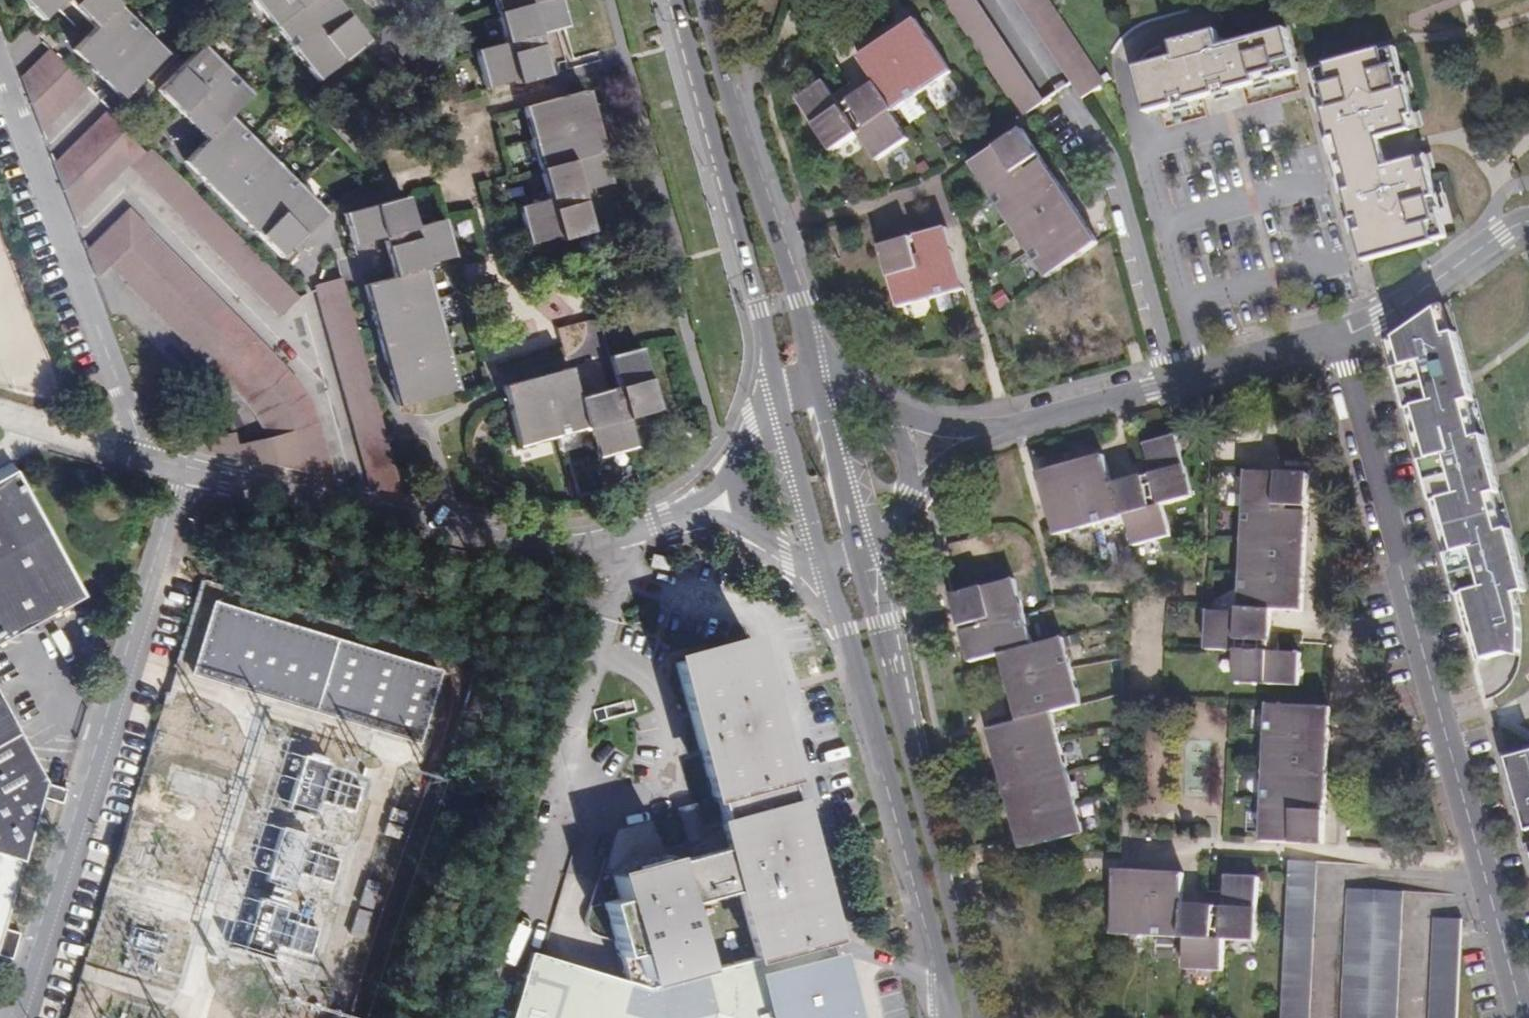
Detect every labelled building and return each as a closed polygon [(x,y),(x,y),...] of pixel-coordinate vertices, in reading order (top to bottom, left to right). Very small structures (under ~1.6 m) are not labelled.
[(50,18),(68,0),(32,0),(50,18)] [(101,26),(79,47),(129,96),(174,51),(123,0),(75,0),(101,26)] [(324,77),(373,37),(344,0),(262,0),(324,77)] [(572,21),(567,0),(501,0),(511,38),(482,46),(492,83),(522,75),(523,78),(554,70),(543,29),(572,21)] [(989,0),(955,0),(1029,109),(1052,93),(989,0)] [(1062,0),(1028,0),(1089,91),(1113,75),(1062,0)] [(1346,4),(1348,9),(1366,4),(1364,0),(1362,0),(1346,4)] [(832,74),(805,92),(841,145),(867,127),(883,152),(916,131),(899,105),(959,64),(923,11),(866,50),(881,73),(847,96),(832,74)] [(1175,50),(1146,58),(1156,102),(1182,95),(1197,91),(1223,84),(1237,80),(1264,73),(1279,69),(1305,62),(1294,18),(1228,37),(1224,22),(1169,36),(1175,50)] [(1403,39),(1324,61),(1331,87),(1335,101),(1342,126),(1346,141),(1351,140),(1388,129),(1394,128),(1393,127),(1425,118),(1421,104),(1413,77),(1410,65),(1403,39)] [(288,254),(333,208),(237,113),(258,91),(209,42),(164,87),(214,137),(192,159),(288,254)] [(55,47),(29,73),(50,129),(93,86),(55,47)] [(1418,63),(1410,65),(1413,77),(1422,75),(1418,63)] [(1279,69),(1264,73),(1265,80),(1281,76),(1279,69)] [(1237,80),(1223,84),(1225,91),(1239,87),(1237,80)] [(591,85),(529,102),(555,194),(526,202),(536,238),(565,230),(566,234),(598,226),(587,185),(617,177),(591,85)] [(1331,87),(1323,89),(1326,103),(1335,101),(1331,87)] [(1197,91),(1182,95),(1184,103),(1199,99),(1197,91)] [(1428,102),(1421,104),(1425,118),(1432,116),(1428,102)] [(115,106),(62,160),(83,215),(150,147),(132,129),(135,125),(115,106)] [(1031,122),(979,157),(1056,270),(1108,234),(1031,122)] [(1342,126),(1333,129),(1337,144),(1346,141),(1342,126)] [(1388,129),(1351,140),(1358,165),(1396,155),(1392,143),(1388,129)] [(287,314),(306,294),(156,145),(137,164),(287,314)] [(1440,145),(1433,147),(1437,161),(1444,159),(1440,145)] [(1358,165),(1353,167),(1357,182),(1364,208),(1368,222),(1375,247),(1454,226),(1446,199),(1448,199),(1444,186),(1437,161),(1433,147),(1402,155),(1401,153),(1396,155),(1358,165)] [(1353,167),(1345,169),(1349,184),(1357,182),(1353,167)] [(1451,184),(1444,186),(1448,199),(1455,197),(1451,184)] [(398,407),(460,389),(425,265),(455,256),(444,220),(416,228),(407,197),(344,215),(353,246),(383,237),(394,278),(364,287),(398,407)] [(137,205),(95,247),(106,276),(118,264),(221,368),(233,379),(252,360),(259,368),(279,349),(156,226),(157,225),(137,205)] [(1368,222),(1364,208),(1356,211),(1360,224),(1368,222)] [(955,220),(889,239),(906,300),(972,281),(955,220)] [(341,281),(314,288),(370,490),(403,498),(341,281)] [(1435,295),(1427,297),(1428,299),(1435,325),(1443,323),(1435,295)] [(1456,583),(1474,647),(1482,646),(1482,619),(1479,590),(1507,582),(1513,580),(1517,579),(1511,558),(1507,559),(1504,547),(1508,546),(1500,517),(1496,518),(1488,521),(1479,484),(1487,482),(1490,481),(1486,464),(1481,466),(1478,456),(1483,454),(1474,425),(1471,426),(1462,428),(1453,393),(1461,391),(1465,389),(1460,373),(1456,374),(1453,363),(1458,362),(1447,321),(1443,323),(1435,325),(1428,299),(1387,328),(1387,330),(1395,355),(1387,358),(1395,386),(1401,384),(1404,395),(1398,397),(1400,405),(1408,403),(1421,447),(1413,449),(1421,479),(1427,477),(1430,487),(1424,489),(1426,497),(1434,495),(1446,539),(1438,541),(1447,571),(1455,569),(1458,582),(1456,583)] [(1387,330),(1380,332),(1387,358),(1395,355),(1387,330)] [(576,363),(510,381),(526,442),(597,423),(605,453),(643,442),(635,412),(665,404),(648,342),(617,351),(625,381),(584,392),(576,363)] [(295,365),(279,349),(259,368),(252,360),(233,379),(237,382),(245,380),(295,365)] [(276,435),(283,464),(345,477),(335,443),(331,445),(328,435),(332,434),(325,410),(322,411),(319,399),(316,400),(312,386),(308,388),(304,375),(298,377),(295,365),(245,380),(248,392),(254,390),(257,402),(261,401),(265,414),(267,413),(271,426),(273,425),(276,435)] [(1398,397),(1404,395),(1401,384),(1395,386),(1398,397)] [(1461,391),(1453,393),(1462,428),(1471,426),(1461,391)] [(1413,449),(1421,447),(1408,403),(1400,405),(1413,449)] [(1126,537),(1162,527),(1154,497),(1185,488),(1168,427),(1136,436),(1145,465),(1135,468),(1105,477),(1096,446),(1058,458),(1029,466),(1047,527),(1117,507),(1126,537)] [(246,445),(248,456),(278,462),(272,436),(246,441),(243,431),(218,436),(221,450),(246,445)] [(272,436),(278,462),(283,464),(276,435),(272,436)] [(1301,465),(1237,463),(1232,604),(1201,603),(1200,640),(1230,641),(1263,642),(1264,635),(1265,600),(1296,601),(1297,564),(1300,494),(1301,465)] [(89,596),(18,471),(0,481),(0,645),(89,596)] [(1430,487),(1427,477),(1421,479),(1424,489),(1430,487)] [(1487,482),(1479,484),(1488,521),(1496,518),(1487,482)] [(1434,495),(1426,497),(1438,541),(1446,539),(1434,495)] [(661,552),(643,548),(640,561),(658,565),(661,552)] [(1468,647),(1474,647),(1456,583),(1458,582),(1455,569),(1447,571),(1468,647)] [(1006,571),(945,589),(954,621),(964,655),(993,647),(1002,678),(1012,714),(983,722),(992,755),(1007,810),(1016,841),(1078,824),(1044,705),(1074,696),(1055,629),(1025,638),(1006,571)] [(1517,593),(1513,580),(1507,582),(1511,595),(1517,593)] [(421,743),(443,671),(214,601),(192,672),(421,743)] [(718,819),(719,824),(722,836),(606,866),(612,891),(598,895),(618,972),(639,977),(823,926),(787,798),(784,799),(776,770),(778,769),(741,639),(714,647),(715,651),(698,656),(697,651),(671,658),(708,785),(711,785),(721,819),(718,819)] [(1263,642),(1230,641),(1229,674),(1293,676),(1294,644),(1263,642)] [(17,957),(24,933),(10,929),(46,797),(66,803),(69,789),(52,784),(0,690),(0,953),(17,957)] [(1324,697),(1261,695),(1255,831),(1319,834),(1320,800),(1323,727),(1324,697)] [(1494,742),(1528,869),(1528,846),(1528,843),(1528,842),(1528,818),(1528,817),(1521,819),(1501,747),(1528,739),(1528,741),(1528,733),(1494,742)] [(1501,747),(1521,819),(1528,817),(1528,818),(1528,741),(1528,739),(1501,747)] [(233,948),(322,967),(364,775),(326,767),(324,772),(311,769),(306,793),(320,796),(312,836),(309,835),(298,883),(271,877),(267,894),(246,890),(233,948)] [(61,805),(50,803),(45,822),(55,825),(61,805)] [(1284,851),(1278,1017),(1305,1017),(1311,852),(1284,851)] [(1141,862),(1109,861),(1107,925),(1180,928),(1179,960),(1218,962),(1219,930),(1220,897),(1208,896),(1178,895),(1179,864),(1141,862)] [(1221,866),(1220,897),(1219,930),(1251,931),(1254,867),(1221,866)] [(377,881),(365,878),(358,903),(369,906),(377,881)] [(1342,879),(1336,1017),(1392,1017),(1397,881),(1342,879)] [(368,911),(356,908),(348,932),(361,936),(368,911)] [(1428,908),(1425,1017),(1453,1017),(1456,908),(1428,908)] [(823,926),(639,977),(618,972),(527,956),(509,1017),(854,1017),(833,955),(823,926)]
